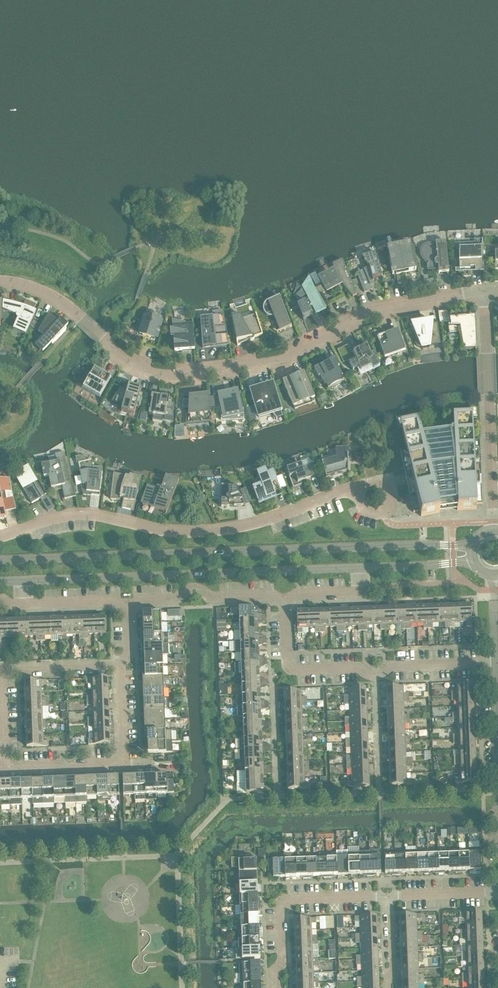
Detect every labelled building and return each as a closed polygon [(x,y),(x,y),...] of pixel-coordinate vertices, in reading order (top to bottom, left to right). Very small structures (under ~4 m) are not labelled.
[(484,271),(483,240),(474,240),(474,243),(459,244),(460,269),(470,268),(470,267),(475,266),(475,272),(484,271)] [(449,273),(446,242),(435,243),(435,245),(428,245),(426,246),(425,246),(424,247),(423,248),(422,250),(421,252),(421,253),(421,255),(422,256),(428,264),(426,265),(427,271),(438,270),(438,273),(439,273),(439,274),(449,273)] [(416,271),(412,251),(413,251),(412,249),(412,246),(411,246),(410,243),(390,247),(393,259),(390,260),(390,256),(389,257),(392,275),(416,271)] [(373,279),(381,276),(381,277),(382,277),(379,268),(380,268),(379,263),(378,263),(375,253),(374,253),(361,257),(364,261),(363,262),(365,264),(366,263),(369,268),(356,273),(364,293),(372,290),(369,283),(373,282),(374,282),(373,279)] [(338,285),(341,283),(346,290),(349,294),(352,297),(353,298),(357,296),(342,261),(332,265),(335,272),(337,276),(334,277),(333,274),(321,280),(327,291),(338,285)] [(326,309),(309,275),(308,276),(309,277),(305,289),(309,301),(297,306),(301,317),(311,314),(314,313),(314,314),(326,309)] [(291,327),(279,298),(280,297),(279,297),(268,301),(266,303),(264,304),(263,306),(263,308),(263,311),(264,313),(266,315),(268,316),(271,317),(274,316),(280,332),(291,328),(291,327)] [(26,335),(36,312),(34,311),(36,305),(26,301),(23,307),(19,305),(12,303),(4,302),(3,311),(16,316),(16,318),(17,319),(14,327),(26,335)] [(157,339),(162,321),(154,319),(154,317),(154,316),(154,315),(153,314),(152,313),(149,312),(148,312),(146,313),(145,314),(135,328),(140,332),(139,335),(154,339),(154,338),(157,339)] [(43,318),(38,313),(34,318),(39,322),(43,318)] [(52,345),(66,330),(65,329),(68,325),(60,318),(57,322),(49,314),(38,332),(43,337),(35,345),(43,352),(51,344),(52,345)] [(262,335),(256,314),(241,320),(239,314),(232,316),(237,346),(246,342),(246,340),(249,339),(249,340),(250,341),(252,341),(253,341),(254,339),(254,338),(262,335)] [(229,345),(223,315),(212,317),(212,316),(200,318),(202,348),(229,345)] [(476,352),(474,317),(449,319),(450,324),(450,323),(450,326),(448,326),(448,328),(449,332),(448,332),(448,334),(460,333),(463,350),(475,350),(475,352),(476,352)] [(194,350),(192,324),(185,325),(185,323),(172,321),(173,331),(170,330),(171,337),(173,337),(174,352),(194,350)] [(441,345),(437,323),(432,324),(432,321),(422,323),(423,325),(421,325),(421,323),(411,325),(418,340),(416,341),(415,343),(415,344),(416,346),(418,347),(420,348),(421,348),(423,350),(429,349),(429,346),(441,345)] [(405,351),(397,330),(377,337),(385,358),(405,351)] [(380,367),(374,353),(370,355),(366,347),(352,354),(354,358),(348,361),(353,371),(359,367),(361,372),(361,371),(366,369),(367,370),(369,369),(368,368),(371,366),(373,370),(380,367)] [(344,381),(341,377),(342,376),(338,367),(339,366),(334,358),(328,362),(328,363),(322,367),(321,365),(314,369),(319,377),(320,377),(325,386),(326,385),(328,389),(330,388),(333,388),(335,387),(338,386),(340,384),(342,382),(344,381)] [(99,398),(111,378),(94,368),(83,389),(99,398)] [(315,398),(304,372),(295,376),(296,378),(292,380),(291,378),(282,381),(289,398),(290,398),(293,407),(294,409),(312,403),(311,401),(312,401),(311,399),(315,398)] [(282,411),(273,382),(256,387),(257,390),(250,392),(258,418),(273,414),(277,419),(276,418),(282,416),(282,417),(283,417),(281,411),(282,411)] [(140,410),(144,394),(140,393),(141,390),(135,388),(135,390),(128,388),(127,389),(120,387),(111,402),(123,405),(121,412),(134,415),(136,409),(140,410)] [(241,409),(237,392),(230,393),(230,392),(225,393),(226,394),(219,396),(222,410),(220,410),(221,421),(244,420),(243,409),(241,409)] [(212,423),(209,394),(208,394),(208,396),(202,397),(202,395),(195,396),(195,398),(189,398),(189,396),(188,424),(211,421),(211,423),(212,423)] [(173,410),(166,409),(167,405),(168,405),(169,397),(161,396),(161,397),(152,396),(149,414),(153,415),(152,416),(153,416),(153,420),(173,423),(173,410)] [(482,504),(480,440),(474,440),(472,412),(453,413),(454,429),(422,433),(419,417),(400,421),(406,449),(400,450),(413,513),(420,512),(421,517),(440,513),(439,512),(457,510),(457,511),(476,510),(476,504),(482,504)] [(348,471),(348,449),(337,449),(338,458),(329,460),(328,457),(321,460),(326,478),(348,471)] [(70,481),(64,453),(55,455),(56,462),(41,465),(44,477),(48,476),(51,488),(62,486),(64,499),(76,497),(72,480),(70,481)] [(99,497),(102,473),(94,472),(91,460),(86,462),(85,459),(80,457),(75,458),(77,464),(78,463),(83,485),(81,485),(83,495),(99,497)] [(317,475),(313,464),(302,467),(301,464),(286,470),(293,489),(302,485),(301,483),(307,480),(306,479),(317,475)] [(45,495),(29,468),(18,475),(22,481),(19,482),(32,504),(40,499),(48,512),(55,508),(47,494),(45,495)] [(282,488),(280,483),(278,484),(273,473),(267,475),(265,472),(257,475),(259,479),(258,479),(256,480),(255,482),(253,483),(253,486),(253,488),(253,490),(258,502),(271,498),(270,493),(282,488)] [(133,511),(141,478),(129,475),(129,478),(113,474),(110,500),(120,500),(120,499),(124,499),(121,508),(133,511)] [(166,515),(179,480),(178,479),(178,482),(166,477),(164,485),(163,485),(162,487),(163,488),(162,490),(158,488),(157,491),(147,488),(143,506),(144,502),(156,507),(155,508),(166,513),(165,515),(166,515)] [(10,479),(0,478),(0,517),(5,516),(4,512),(16,510),(10,479)] [(244,507),(235,485),(235,486),(222,486),(222,499),(221,499),(221,508),(229,507),(229,506),(234,506),(234,507),(243,507),(244,507)] [(472,627),(471,612),(471,605),(459,606),(460,622),(466,622),(466,627),(472,627)] [(438,623),(438,606),(427,607),(428,629),(432,628),(432,623),(438,623)] [(449,628),(449,606),(438,606),(438,623),(444,623),(445,628),(449,628)] [(460,622),(459,606),(449,606),(449,628),(454,628),(454,623),(460,622)] [(417,624),(416,607),(405,608),(406,629),(411,629),(411,624),(417,624)] [(428,629),(427,607),(416,607),(417,624),(423,624),(423,629),(428,629)] [(265,616),(257,614),(257,608),(231,609),(231,617),(239,616),(239,620),(265,619),(265,616)] [(385,630),(384,608),(373,609),(374,626),(380,625),(380,630),(385,630)] [(395,625),(395,608),(384,608),(385,630),(389,630),(389,625),(395,625)] [(406,629),(405,608),(395,608),(395,625),(401,625),(402,630),(406,629)] [(363,631),(362,609),(351,610),(352,626),(358,626),(358,631),(363,631)] [(374,626),(373,609),(362,609),(363,631),(367,631),(367,626),(374,626)] [(330,627),(330,610),(319,611),(320,633),(324,633),(324,628),(330,627)] [(341,632),(340,610),(330,610),(330,627),(336,627),(337,632),(341,632)] [(352,626),(351,610),(340,610),(341,632),(346,632),(346,627),(352,626)] [(309,628),(308,611),(297,612),(298,634),(303,633),(302,628),(309,628)] [(320,633),(319,611),(308,611),(309,628),(315,628),(315,633),(320,633)] [(161,622),(161,612),(142,613),(142,619),(140,620),(140,624),(164,623),(164,622),(161,622)] [(94,634),(93,617),(83,618),(84,640),(88,639),(88,634),(94,634)] [(106,639),(105,617),(93,617),(94,634),(100,634),(101,639),(106,639)] [(62,640),(61,618),(50,619),(51,636),(57,636),(57,641),(62,640)] [(73,635),(72,618),(61,618),(62,640),(67,640),(66,635),(73,635)] [(84,640),(83,618),(72,618),(73,635),(79,635),(79,640),(84,640)] [(40,641),(40,619),(29,620),(29,637),(36,636),(36,641),(40,641)] [(51,636),(50,619),(40,619),(40,641),(45,641),(45,636),(51,636)] [(257,625),(265,622),(265,619),(239,620),(239,631),(257,630),(257,625)] [(19,642),(18,620),(7,621),(8,637),(14,637),(14,642),(19,642)] [(29,637),(29,620),(18,620),(19,642),(23,642),(23,640),(23,637),(29,637)] [(162,633),(161,624),(164,624),(164,623),(140,624),(141,635),(162,634),(162,633)] [(258,636),(257,630),(239,631),(240,642),(266,641),(266,637),(258,636)] [(168,644),(168,633),(162,633),(162,634),(141,635),(141,645),(168,644)] [(258,646),(266,644),(266,641),(240,642),(240,652),(258,652),(258,646)] [(169,655),(168,644),(141,645),(141,656),(162,655),(169,655)] [(258,657),(258,652),(240,652),(241,663),(267,662),(267,659),(258,657)] [(163,665),(162,655),(141,656),(142,667),(166,666),(166,665),(163,665)] [(259,668),(267,665),(267,662),(241,663),(235,663),(235,674),(241,674),(259,673),(259,668)] [(163,677),(163,667),(166,667),(166,666),(142,667),(142,678),(163,677)] [(259,679),(259,673),(241,674),(241,685),(268,684),(268,681),(259,679)] [(164,686),(163,677),(142,678),(143,689),(167,688),(166,686),(164,686)] [(108,690),(108,678),(86,679),(86,684),(91,684),(91,690),(108,690)] [(42,692),(41,686),(46,686),(46,681),(24,681),(25,693),(42,692)] [(260,695),(260,690),(268,687),(268,684),(241,685),(242,696),(260,695)] [(473,696),(473,684),(456,685),(456,692),(451,692),(451,696),(473,696)] [(403,694),(403,687),(386,688),(387,699),(408,698),(408,693),(403,694)] [(164,699),(164,689),(167,689),(167,688),(143,689),(143,699),(164,699)] [(366,700),(365,688),(348,689),(349,696),(344,696),(344,701),(366,700)] [(108,700),(108,690),(91,690),(91,696),(86,697),(87,701),(108,700)] [(306,702),(306,697),(301,698),(301,691),(284,692),(284,703),(306,702)] [(42,698),(42,692),(25,693),(25,703),(47,703),(47,698),(42,698)] [(260,695),(242,696),(236,696),(236,707),(242,706),(268,706),(268,702),(260,700),(260,695)] [(474,706),(473,696),(451,696),(451,701),(456,701),(457,707),(474,706)] [(167,698),(164,699),(143,699),(143,710),(167,709),(167,698)] [(404,709),(404,703),(409,703),(408,698),(387,699),(387,710),(404,709)] [(109,711),(108,700),(87,701),(87,706),(92,705),(92,712),(109,711)] [(366,711),(366,700),(344,701),(344,705),(349,705),(349,711),(366,711)] [(302,713),(301,707),(306,707),(306,702),(284,703),(285,714),(302,713)] [(47,707),(47,703),(25,703),(26,714),(42,714),(42,707),(47,707)] [(260,711),(269,709),(268,706),(242,706),(243,717),(261,717),(260,711)] [(474,717),(474,706),(457,707),(457,713),(452,713),(452,718),(474,717)] [(165,720),(164,711),(167,710),(167,709),(143,710),(144,721),(165,720)] [(404,715),(404,709),(387,710),(387,721),(409,720),(409,715),(404,715)] [(109,722),(109,711),(92,712),(92,718),(87,718),(87,723),(109,722)] [(366,721),(366,711),(349,711),(349,717),(344,718),(345,722),(366,721)] [(302,719),(302,713),(285,714),(285,724),(307,724),(307,719),(302,719)] [(43,720),(42,714),(26,714),(26,725),(48,724),(48,720),(43,720)] [(269,724),(261,722),(261,717),(243,717),(243,728),(269,727),(269,724)] [(474,728),(474,717),(452,718),(452,723),(457,722),(458,729),(474,728)] [(165,730),(165,720),(144,721),(144,732),(168,731),(168,730),(168,729),(165,730)] [(410,724),(409,720),(387,721),(388,731),(405,731),(404,724),(410,724)] [(367,732),(366,721),(345,722),(345,727),(350,727),(350,733),(367,732)] [(110,733),(109,722),(87,723),(88,727),(93,727),(93,733),(110,733)] [(48,729),(48,724),(26,725),(26,736),(43,735),(43,729),(48,729)] [(302,728),(307,728),(307,724),(285,724),(286,735),(302,734),(302,728)] [(261,738),(261,733),(269,730),(269,727),(243,728),(243,739),(239,739),(261,738)] [(475,739),(474,728),(458,729),(458,735),(453,735),(453,740),(475,739)] [(172,741),(171,730),(168,730),(168,731),(144,732),(145,742),(172,741)] [(405,737),(405,731),(388,731),(388,742),(410,741),(410,737),(405,737)] [(367,743),(367,732),(350,733),(350,739),(345,739),(345,744),(367,743)] [(110,744),(110,733),(93,733),(93,740),(88,740),(88,745),(110,744)] [(303,741),(302,734),(286,735),(286,746),(308,745),(308,741),(303,741)] [(43,742),(43,735),(26,736),(27,747),(49,746),(48,741),(43,742)] [(270,746),(262,744),(261,738),(239,739),(239,750),(270,749),(270,746)] [(475,750),(475,739),(453,740),(453,744),(458,744),(458,750),(475,750)] [(172,753),(172,741),(145,742),(145,747),(147,747),(147,754),(172,753)] [(405,752),(405,746),(410,746),(410,741),(388,742),(389,753),(405,752)] [(368,754),(367,743),(345,744),(346,748),(351,748),(351,754),(368,754)] [(303,756),(303,750),(308,750),(308,745),(286,746),(286,757),(303,756)] [(262,760),(262,754),(270,752),(270,749),(239,750),(240,761),(262,760)] [(476,760),(475,750),(458,750),(459,756),(454,757),(454,761),(476,760)] [(406,758),(405,752),(389,753),(389,764),(411,763),(411,758),(406,758)] [(368,764),(368,754),(351,754),(351,761),(346,761),(346,765),(368,764)] [(309,767),(309,762),(303,762),(303,756),(286,757),(287,768),(309,767)] [(271,767),(262,765),(262,760),(240,761),(244,761),(245,771),(271,770),(271,767)] [(476,771),(476,760),(454,761),(454,766),(459,766),(459,772),(476,771)] [(406,774),(406,768),(411,767),(411,763),(389,764),(389,774),(406,774)] [(369,775),(368,764),(346,765),(346,770),(351,770),(352,776),(369,775)] [(304,778),(304,771),(309,771),(309,767),(287,768),(287,778),(304,778)] [(263,781),(263,776),(271,774),(271,770),(245,771),(245,782),(263,781)] [(476,782),(476,771),(459,772),(459,778),(454,778),(455,783),(476,782)] [(156,797),(155,773),(151,773),(151,776),(144,776),(145,795),(155,794),(155,797),(156,797)] [(174,793),(173,780),(167,780),(166,775),(159,775),(159,773),(155,773),(156,797),(157,797),(157,794),(167,794),(167,793),(174,793)] [(134,798),(134,774),(129,774),(129,777),(123,777),(123,795),(133,795),(133,798),(134,798)] [(145,795),(144,776),(138,776),(138,774),(134,774),(134,798),(135,798),(135,801),(145,801),(145,795)] [(407,780),(406,774),(389,774),(390,786),(412,785),(412,780),(407,780)] [(108,801),(108,799),(107,775),(103,775),(103,778),(96,778),(97,796),(97,802),(108,801)] [(119,796),(118,777),(111,777),(111,775),(107,775),(108,799),(109,799),(109,796),(119,796)] [(369,787),(369,775),(352,776),(352,782),(347,782),(347,787),(369,787)] [(76,803),(75,776),(64,777),(65,804),(76,803)] [(87,803),(86,776),(75,776),(76,803),(87,803)] [(97,796),(96,778),(90,778),(90,776),(86,776),(87,803),(87,800),(88,800),(88,797),(97,796)] [(43,805),(42,777),(38,778),(38,780),(31,780),(32,799),(33,805),(43,805)] [(54,804),(53,777),(42,777),(43,805),(54,804)] [(65,804),(64,777),(53,777),(54,804),(65,804)] [(22,802),(21,784),(21,778),(17,778),(17,781),(10,781),(11,806),(21,805),(22,802)] [(32,799),(31,780),(23,781),(23,778),(21,778),(21,784),(22,802),(23,802),(23,799),(32,799)] [(304,784),(304,778),(287,778),(288,790),(310,789),(309,784),(304,784)] [(10,781),(3,781),(3,779),(0,779),(0,801),(0,806),(11,806),(10,781)] [(272,789),(263,787),(263,781),(245,782),(246,793),(243,793),(272,792),(272,789)] [(481,870),(480,852),(480,848),(468,849),(468,850),(468,853),(469,853),(470,871),(481,870)] [(369,850),(369,853),(370,877),(374,876),(374,874),(381,874),(380,850),(369,850)] [(459,873),(458,850),(458,853),(447,853),(448,871),(455,871),(455,873),(459,873)] [(470,871),(469,853),(468,853),(468,850),(458,850),(459,873),(463,873),(462,871),(470,871)] [(338,875),(337,851),(336,851),(336,854),(326,854),(326,855),(327,878),(331,878),(330,876),(338,875)] [(348,875),(348,851),(337,851),(338,875),(348,875)] [(359,875),(359,853),(348,853),(348,851),(348,875),(359,875)] [(417,872),(416,851),(406,851),(407,855),(405,855),(406,873),(417,872)] [(428,872),(427,854),(428,854),(427,851),(416,851),(417,872),(428,872)] [(439,874),(438,851),(427,851),(428,854),(427,854),(428,872),(435,872),(435,874),(439,874)] [(448,871),(447,853),(438,854),(438,851),(439,874),(442,874),(442,872),(448,871)] [(359,853),(359,875),(366,874),(366,877),(370,877),(369,853),(359,854),(359,853)] [(317,876),(317,855),(306,856),(307,879),(310,879),(310,876),(317,876)] [(327,878),(326,855),(317,855),(317,876),(323,876),(323,878),(327,878)] [(395,876),(395,855),(384,856),(385,874),(392,873),(392,876),(395,876)] [(406,873),(405,855),(395,855),(395,876),(399,876),(399,873),(406,873)] [(257,873),(256,860),(248,860),(248,856),(237,857),(237,858),(230,858),(230,871),(239,871),(239,873),(257,873)] [(307,879),(306,856),(295,856),(295,859),(296,877),(303,877),(303,879),(307,879)] [(285,877),(284,859),(267,860),(268,872),(270,872),(270,878),(285,877)] [(296,877),(295,859),(284,859),(285,877),(296,877)] [(257,883),(257,873),(239,873),(239,884),(257,883)] [(257,894),(257,883),(239,884),(239,895),(257,894)] [(258,901),(257,894),(239,895),(240,906),(260,905),(260,901),(258,901)] [(258,916),(258,909),(260,908),(260,905),(240,906),(240,916),(258,916)] [(482,924),(481,912),(459,913),(460,918),(465,918),(465,924),(482,924)] [(416,926),(416,920),(421,920),(421,915),(399,915),(400,927),(416,926)] [(259,926),(258,916),(240,916),(241,927),(259,926)] [(377,927),(376,916),(354,917),(355,922),(360,922),(360,928),(377,927)] [(311,930),(311,924),(316,924),(316,918),(294,919),(295,931),(311,930)] [(482,934),(482,924),(465,924),(465,930),(460,931),(460,935),(482,934)] [(259,937),(259,926),(241,927),(241,938),(259,937)] [(422,937),(422,932),(417,932),(416,926),(400,927),(400,937),(422,937)] [(377,938),(377,927),(360,928),(360,934),(355,934),(355,939),(377,938)] [(312,936),(311,930),(295,931),(295,942),(317,941),(317,936),(312,936)] [(483,945),(482,934),(460,935),(460,940),(465,940),(466,946),(483,945)] [(262,948),(262,944),(259,944),(259,937),(241,938),(241,939),(238,939),(239,949),(262,948)] [(417,948),(417,941),(422,941),(422,937),(400,937),(400,948),(417,948)] [(377,949),(377,938),(355,939),(355,944),(360,944),(361,950),(377,949)] [(312,952),(312,945),(317,945),(317,941),(295,942),(295,952),(312,952)] [(483,956),(483,945),(466,946),(466,952),(461,952),(461,957),(483,956)] [(260,959),(260,952),(262,952),(262,948),(239,949),(235,949),(235,960),(260,959)] [(423,958),(423,954),(417,954),(417,948),(400,948),(401,959),(423,958)] [(378,960),(377,949),(361,950),(361,956),(356,956),(356,961),(378,960)] [(312,958),(312,952),(295,952),(296,963),(318,962),(317,958),(312,958)] [(483,967),(483,956),(461,957),(461,961),(466,961),(467,967),(483,967)] [(418,969),(418,963),(423,963),(423,958),(401,959),(401,970),(418,969)] [(378,971),(378,960),(356,961),(356,965),(361,965),(361,971),(378,971)] [(313,973),(313,967),(318,967),(318,962),(296,963),(296,974),(313,973)] [(260,970),(260,963),(239,964),(240,974),(263,973),(263,970),(260,970)] [(484,978),(483,967),(467,967),(467,974),(462,974),(462,978),(484,978)] [(418,975),(418,969),(401,970),(402,981),(424,980),(423,975),(418,975)] [(379,981),(378,971),(361,971),(362,977),(357,978),(357,982),(379,981)] [(261,984),(261,977),(263,977),(263,973),(240,974),(240,984),(243,984),(243,985),(261,984)] [(313,979),(313,973),(296,974),(297,984),(318,984),(318,979),(313,979)] [(484,978),(462,978),(462,983),(467,983),(467,987),(484,987),(484,978)] [(419,985),(424,984),(424,980),(402,981),(402,987),(419,987),(419,985)]
